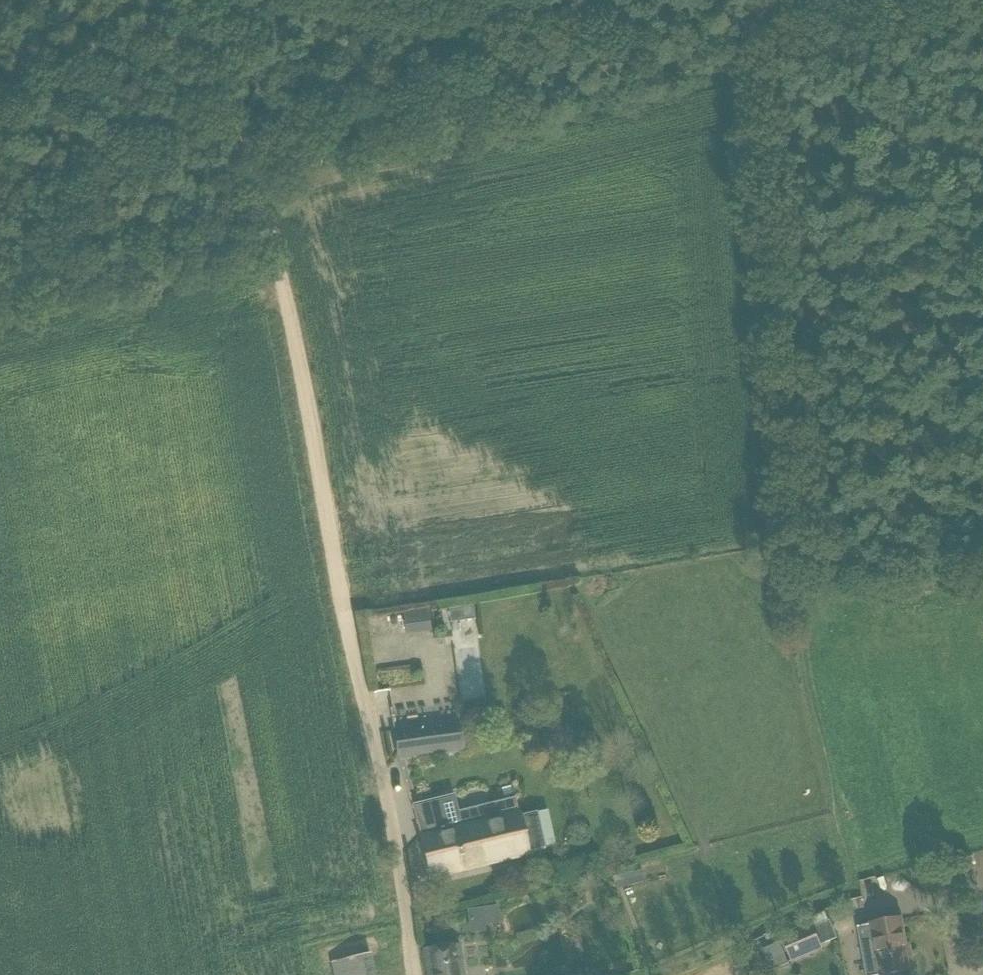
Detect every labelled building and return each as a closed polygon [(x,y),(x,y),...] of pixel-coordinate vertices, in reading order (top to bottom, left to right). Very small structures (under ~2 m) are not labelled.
[(461,608),(462,622),(475,620),(473,607),(461,608)] [(426,609),(402,612),(405,632),(429,629),(430,629),(428,609),(426,609)] [(473,637),(473,624),(456,624),(456,637),(473,637)] [(461,697),(484,696),(481,642),(458,644),(461,697)] [(457,722),(414,728),(394,731),(398,755),(460,746),(457,722)] [(560,738),(561,747),(582,744),(581,736),(560,738)] [(454,794),(414,804),(431,877),(512,857),(512,853),(518,851),(520,855),(527,854),(526,850),(542,846),(535,814),(519,818),(515,799),(496,804),(499,819),(462,828),(454,794)] [(612,870),(615,882),(627,879),(629,878),(626,867),(612,870)] [(497,907),(467,911),(471,932),(484,930),(483,924),(499,922),(497,907)] [(913,969),(909,945),(906,946),(900,919),(857,927),(866,974),(884,974),(913,969)] [(809,922),(780,935),(791,961),(820,949),(819,946),(837,938),(830,920),(811,928),(809,922)] [(422,949),(426,974),(463,974),(459,944),(422,949)] [(330,960),(333,974),(372,974),(367,952),(330,960)] [(784,952),(762,961),(766,971),(788,962),(784,952)]
